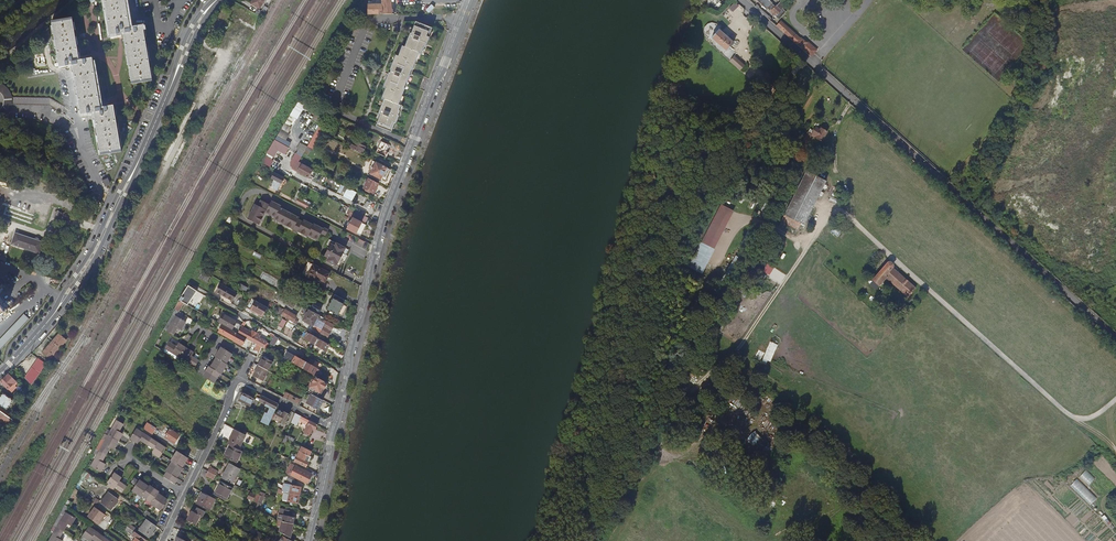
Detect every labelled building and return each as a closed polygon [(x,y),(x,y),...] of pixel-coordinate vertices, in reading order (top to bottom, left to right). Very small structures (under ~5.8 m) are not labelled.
[(132,85),(153,82),(144,27),(131,29),(126,0),(105,0),(112,35),(124,33),(125,40),(130,74),(132,85)] [(393,14),(393,3),(394,2),(394,0),(382,0),(382,4),(368,4),(368,13),(393,14)] [(693,7),(716,9),(727,0),(696,0),(693,7)] [(780,20),(787,12),(785,11),(787,7),(786,6),(787,5),(783,1),(778,7),(770,0),(758,0),(780,20)] [(736,1),(730,8),(733,11),(739,5),(736,1)] [(265,16),(267,12),(259,8),(257,12),(265,16)] [(94,113),(101,156),(122,153),(114,106),(101,108),(93,58),(80,60),(72,17),(52,20),(60,67),(73,65),(81,115),(94,113)] [(776,27),(811,58),(818,50),(808,42),(807,43),(801,38),(799,38),(788,27),(786,28),(780,22),(776,27)] [(387,79),(384,88),(387,89),(383,99),(385,100),(380,114),(382,114),(380,118),(377,126),(392,132),(392,133),(395,123),(397,124),(400,116),(399,116),(402,106),(399,105),(406,89),(405,88),(407,82),(408,82),(411,75),(410,75),(412,68),(414,69),(420,53),(421,53),(423,54),(424,49),(426,44),(428,44),(430,37),(429,37),(432,29),(425,26),(417,23),(413,33),(413,34),(411,33),(406,47),(403,46),(399,57),(396,55),(391,70),(392,70),(391,73),(390,73),(387,79)] [(726,44),(732,36),(718,24),(712,32),(726,44)] [(742,56),(732,47),(729,51),(739,59),(742,56)] [(763,73),(768,81),(773,78),(767,70),(763,73)] [(0,119),(3,118),(6,115),(9,112),(11,109),(12,106),(49,106),(61,113),(63,110),(65,107),(50,98),(12,98),(11,94),(9,91),(6,87),(2,84),(0,83),(0,119)] [(308,103),(299,100),(296,106),(305,110),(305,109),(308,103)] [(308,103),(305,109),(316,114),(312,121),(316,123),(323,110),(308,104),(308,103)] [(290,115),(281,129),(286,132),(295,118),(290,115)] [(328,120),(324,119),(316,131),(320,133),(328,120)] [(828,131),(822,128),(820,130),(816,127),(813,133),(817,135),(816,138),(821,142),(828,131)] [(281,129),(277,136),(285,140),(289,134),(286,132),(281,129)] [(277,136),(275,140),(289,147),(291,143),(285,140),(277,136)] [(350,148),(362,154),(365,148),(359,145),(361,140),(355,137),(350,148)] [(275,140),(267,153),(274,157),(278,150),(285,154),(289,147),(275,140)] [(376,153),(387,158),(389,153),(386,152),(389,145),(381,142),(379,148),(378,147),(376,153)] [(828,156),(818,149),(815,154),(826,160),(828,156)] [(298,172),(302,164),(298,162),(301,157),(304,153),(298,150),(296,153),(295,153),(290,162),(290,166),(292,167),(292,169),(298,172)] [(271,158),(265,155),(261,162),(270,167),(274,160),(271,159),(271,158)] [(374,169),(372,174),(381,179),(383,175),(385,177),(390,169),(377,162),(374,169)] [(298,172),(309,178),(313,170),(302,164),(298,172)] [(808,219),(828,178),(809,168),(788,208),(793,211),(789,218),(801,224),(805,217),(808,219)] [(271,186),(278,189),(280,185),(282,186),(286,178),(280,175),(281,174),(278,172),(277,173),(275,172),(272,177),(275,179),(271,186)] [(379,183),(369,178),(364,188),(374,193),(379,183)] [(345,197),(364,207),(368,198),(350,188),(345,197)] [(297,201),(309,208),(311,204),(297,197),(295,200),(297,201)] [(255,204),(247,219),(259,225),(265,213),(275,218),(274,220),(293,229),(292,231),(297,233),(298,231),(308,236),(308,235),(318,240),(322,233),(326,235),(329,230),(324,228),(314,223),(313,224),(304,219),(303,221),(299,219),(300,217),(280,208),(281,206),(271,201),(270,204),(261,200),(258,205),(255,204)] [(705,274),(732,209),(718,203),(691,268),(705,274)] [(8,206),(6,215),(32,223),(35,214),(8,206)] [(369,216),(350,207),(347,213),(350,214),(349,217),(346,215),(345,217),(348,219),(344,226),(346,227),(346,226),(362,234),(368,223),(366,222),(369,216)] [(56,219),(61,220),(61,219),(63,220),(63,218),(65,218),(66,216),(64,216),(65,214),(64,213),(59,211),(59,212),(57,211),(56,211),(54,216),(55,217),(57,218),(56,219)] [(44,242),(16,232),(12,244),(40,253),(44,242)] [(328,260),(340,267),(349,249),(330,239),(327,244),(331,245),(326,255),(329,257),(328,260)] [(887,251),(886,251),(884,252),(870,268),(877,274),(884,266),(925,304),(932,296),(889,257),(890,253),(889,252),(887,251)] [(735,254),(722,282),(730,285),(742,258),(735,254)] [(767,263),(762,271),(770,275),(775,267),(767,263)] [(328,282),(334,285),(339,277),(322,268),(316,280),(327,285),(328,282)] [(204,271),(202,276),(209,280),(211,275),(204,271)] [(239,288),(246,292),(249,286),(242,282),(239,288)] [(221,284),(217,291),(233,300),(237,293),(221,284)] [(189,285),(182,298),(188,301),(192,293),(195,295),(198,290),(189,285)] [(22,292),(23,294),(31,288),(30,286),(22,292)] [(346,301),(335,295),(327,309),(338,315),(346,301)] [(257,299),(253,297),(248,307),(264,316),(269,307),(257,299)] [(191,306),(196,309),(200,302),(195,299),(191,306)] [(311,311),(318,314),(321,309),(314,305),(311,311)] [(282,314),(294,321),(297,316),(285,309),(282,314)] [(319,315),(318,314),(311,311),(309,309),(303,320),(313,326),(319,315)] [(223,324),(237,331),(240,325),(241,323),(236,320),(236,319),(222,312),(217,320),(223,324)] [(186,321),(176,315),(168,330),(174,334),(178,327),(182,329),(186,321)] [(339,326),(335,324),(334,326),(323,320),(316,331),(328,337),(332,331),(339,335),(343,329),(339,326)] [(237,331),(223,324),(219,330),(241,342),(244,336),(237,331)] [(244,336),(252,340),(257,332),(252,329),(251,331),(240,325),(237,331),(244,336)] [(259,344),(262,346),(267,348),(269,343),(267,342),(267,341),(259,337),(261,334),(257,332),(252,340),(259,344)] [(316,344),(320,336),(318,335),(317,337),(308,332),(305,338),(316,344)] [(51,358),(66,339),(59,334),(44,352),(51,358)] [(270,343),(275,346),(279,338),(274,335),(270,343)] [(320,336),(316,344),(326,350),(329,344),(320,338),(322,337),(320,336)] [(181,357),(187,346),(180,342),(177,345),(170,341),(166,347),(181,357)] [(770,365),(776,343),(769,341),(763,363),(770,365)] [(195,351),(187,346),(181,357),(196,366),(200,359),(192,355),(195,351)] [(219,351),(230,357),(233,352),(222,346),(219,351)] [(217,356),(227,362),(230,357),(219,351),(216,356),(217,356)] [(304,367),(307,361),(296,355),(293,361),(302,365),(301,367),(303,368),(304,367)] [(215,361),(225,368),(228,363),(227,362),(217,356),(215,361)] [(40,373),(47,363),(39,358),(26,377),(33,384),(40,373)] [(268,370),(269,370),(272,363),(263,358),(259,365),(268,370)] [(307,361),(304,367),(306,368),(305,370),(315,375),(316,376),(323,363),(315,359),(313,364),(307,361)] [(215,361),(211,366),(221,372),(222,373),(225,368),(215,361)] [(210,365),(207,370),(218,377),(221,372),(211,366),(210,365)] [(268,370),(259,365),(254,375),(263,380),(268,370)] [(204,375),(215,382),(218,377),(207,370),(204,375)] [(8,375),(1,381),(9,388),(11,386),(13,384),(14,383),(8,378),(9,376),(8,375)] [(315,394),(319,397),(327,382),(318,377),(317,379),(311,390),(316,393),(315,394)] [(243,392),(240,400),(251,405),(254,398),(243,392)] [(299,404),(302,400),(286,392),(284,396),(299,404)] [(323,399),(319,397),(315,394),(312,393),(307,402),(319,408),(323,399)] [(0,402),(0,403),(7,411),(16,404),(7,395),(0,402)] [(269,425),(279,404),(262,395),(259,401),(266,404),(265,406),(270,408),(268,413),(266,412),(262,422),(269,425)] [(0,410),(0,416),(11,424),(14,420),(9,416),(0,410)] [(279,410),(275,418),(285,423),(290,413),(285,411),(284,412),(279,410)] [(296,412),(292,422),(297,424),(300,418),(309,422),(304,431),(310,434),(313,427),(316,429),(318,424),(296,412)] [(118,419),(109,434),(119,440),(124,432),(120,430),(124,422),(118,419)] [(146,428),(154,434),(158,428),(150,422),(146,428)] [(148,444),(153,437),(138,427),(131,437),(139,442),(141,439),(148,444)] [(248,431),(245,429),(244,432),(237,429),(230,443),(231,444),(239,448),(248,431)] [(168,432),(166,436),(175,442),(180,433),(175,430),(172,434),(168,432)] [(755,431),(747,439),(754,445),(762,437),(755,431)] [(115,448),(119,440),(109,434),(100,450),(107,454),(111,446),(115,448)] [(167,447),(153,437),(148,444),(155,449),(153,452),(161,457),(167,447)] [(243,450),(239,448),(231,444),(229,448),(230,448),(226,456),(237,462),(243,450)] [(295,461),(306,466),(311,455),(310,454),(312,450),(303,445),(295,461)] [(98,454),(104,458),(107,454),(100,450),(98,454)] [(189,457),(178,450),(175,455),(186,462),(189,457)] [(264,455),(257,452),(255,456),(266,462),(267,459),(263,457),(264,455)] [(104,458),(98,454),(95,458),(105,465),(106,463),(103,461),(104,458)] [(172,460),(173,461),(183,467),(186,462),(175,455),(172,460)] [(105,465),(95,458),(92,465),(102,471),(105,465)] [(173,461),(170,465),(180,472),(184,468),(183,467),(173,461)] [(241,468),(230,462),(223,477),(234,483),(241,468)] [(286,472),(291,474),(296,464),(291,462),(286,472)] [(291,474),(308,483),(312,473),(296,464),(291,474)] [(178,477),(180,472),(170,465),(167,470),(168,471),(177,477),(178,477)] [(85,470),(82,476),(91,482),(95,478),(85,470)] [(179,477),(178,477),(177,477),(168,471),(165,476),(175,482),(179,477)] [(122,477),(115,472),(108,481),(123,492),(127,485),(120,480),(122,477)] [(1091,504),(1097,498),(1077,478),(1071,485),(1091,504)] [(220,485),(215,493),(227,499),(233,486),(221,480),(219,484),(220,485)] [(292,493),(300,494),(301,486),(285,482),(284,485),(283,484),(282,486),(278,483),(276,486),(285,491),(288,492),(292,493)] [(118,498),(108,491),(100,503),(110,509),(118,498)] [(216,498),(204,491),(198,502),(211,508),(216,498)] [(292,493),(288,492),(288,493),(290,493),(288,500),(298,502),(300,494),(292,493)] [(165,507),(159,502),(156,506),(162,511),(165,507)] [(106,514),(95,506),(88,516),(99,523),(106,514)] [(206,510),(198,506),(195,511),(192,510),(188,519),(196,523),(201,514),(203,516),(206,510)] [(281,519),(282,520),(294,522),(295,516),(292,516),(293,509),(285,508),(283,515),(279,514),(278,518),(281,519)] [(66,512),(57,527),(64,531),(68,524),(72,526),(76,518),(66,512)] [(156,526),(147,519),(139,530),(148,537),(156,526)] [(294,522),(282,520),(280,531),(291,536),(294,522)] [(126,524),(123,528),(135,536),(132,540),(144,540),(146,539),(126,524)] [(97,540),(101,540),(104,537),(89,526),(83,535),(91,540),(94,538),(97,540)] [(64,531),(57,527),(49,540),(63,540),(60,539),(64,531)]
